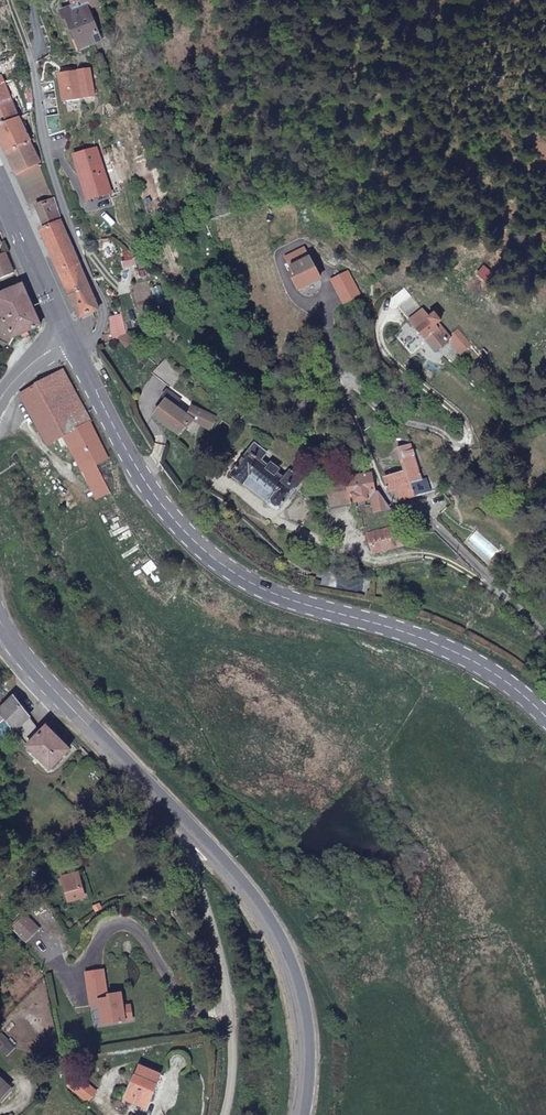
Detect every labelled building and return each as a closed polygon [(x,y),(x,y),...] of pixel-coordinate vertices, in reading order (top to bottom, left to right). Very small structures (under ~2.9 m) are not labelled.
[(70,7),(60,11),(77,49),(81,47),(66,15),(76,10),(71,0),(67,0),(70,7)] [(81,47),(100,39),(86,9),(92,7),(89,0),(71,0),(76,10),(66,15),(81,47)] [(0,85),(0,125),(18,117),(16,114),(3,83),(0,85)] [(0,125),(0,141),(5,152),(30,141),(18,117),(0,125)] [(30,141),(5,152),(16,177),(20,176),(19,174),(39,164),(41,163),(30,141)] [(18,180),(30,208),(36,205),(53,199),(39,164),(19,174),(20,176),(21,178),(18,180)] [(36,205),(46,228),(61,221),(54,202),(53,199),(36,205)] [(40,230),(59,271),(78,263),(61,224),(61,221),(46,228),(40,230)] [(320,261),(314,247),(305,252),(308,258),(299,262),(295,257),(291,259),(287,275),(299,289),(319,279),(312,266),(320,261)] [(12,274),(4,254),(0,256),(0,279),(12,274)] [(59,271),(79,318),(98,310),(78,263),(59,271)] [(38,326),(40,325),(21,284),(0,294),(0,311),(11,338),(38,326)] [(421,308),(408,320),(433,353),(447,343),(444,340),(449,336),(438,321),(439,320),(433,313),(428,317),(421,308)] [(63,369),(20,395),(47,444),(57,439),(61,447),(67,443),(82,471),(95,464),(106,459),(88,422),(90,422),(63,369)] [(188,416),(159,395),(147,410),(154,414),(153,415),(179,434),(192,419),(208,427),(216,416),(191,407),(188,416)] [(222,438),(224,440),(230,432),(234,427),(223,419),(215,428),(224,435),(222,438)] [(236,463),(232,469),(234,472),(232,475),(275,509),(280,509),(300,480),(290,472),(284,479),(275,472),(278,469),(271,463),(268,467),(260,460),(265,453),(255,444),(239,465),(236,463)] [(398,489),(410,485),(422,482),(414,459),(403,462),(404,466),(404,472),(399,473),(384,476),(389,492),(398,489)] [(47,464),(36,470),(46,487),(57,481),(47,464)] [(82,471),(95,498),(110,490),(95,464),(82,471)] [(374,491),(371,474),(346,478),(347,482),(328,485),(331,503),(350,500),(350,498),(354,497),(355,501),(373,499),(375,512),(395,508),(389,505),(379,492),(378,491),(374,491)] [(398,489),(402,500),(414,495),(410,485),(398,489)] [(396,526),(368,534),(374,554),(402,546),(396,526)] [(29,717),(13,697),(0,709),(0,714),(15,730),(29,717)] [(15,730),(51,768),(69,749),(47,726),(41,732),(29,717),(15,730)] [(86,896),(82,873),(67,876),(70,899),(86,896)] [(16,925),(27,938),(38,927),(27,914),(16,925)] [(90,999),(109,996),(108,986),(106,986),(103,968),(86,971),(90,999)] [(70,1070),(69,1059),(61,1060),(63,1071),(70,1070)] [(142,1064),(141,1067),(161,1077),(162,1074),(142,1064)] [(161,1077),(141,1067),(126,1097),(144,1105),(149,1095),(152,1096),(157,1085),(161,1077)] [(71,1085),(87,1099),(94,1090),(79,1077),(71,1085)] [(161,1077),(157,1085),(162,1088),(166,1080),(161,1077)]
